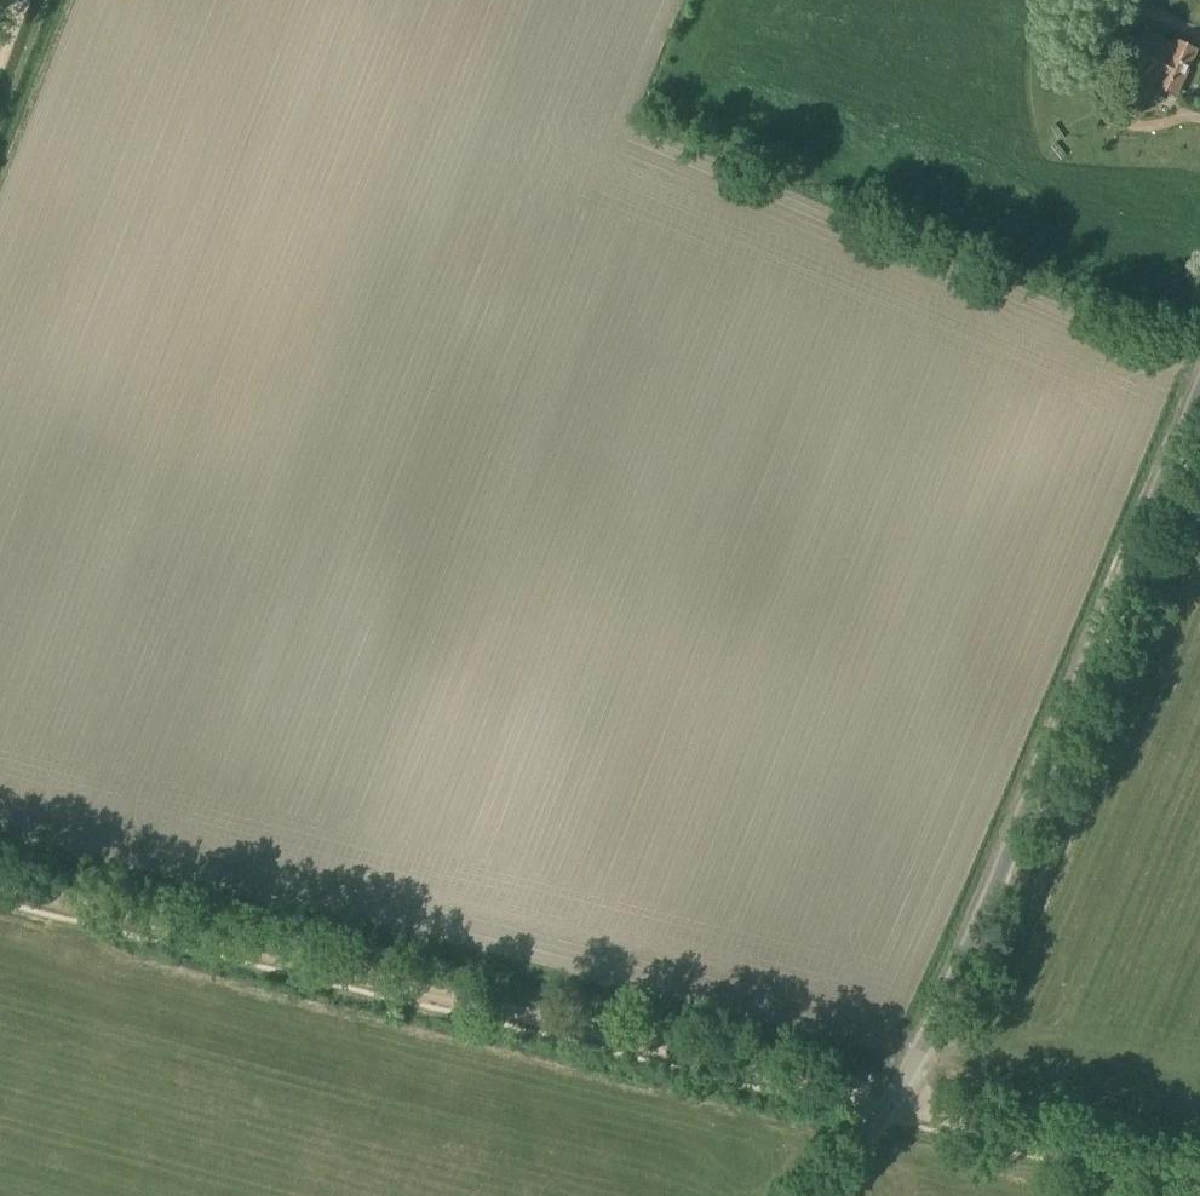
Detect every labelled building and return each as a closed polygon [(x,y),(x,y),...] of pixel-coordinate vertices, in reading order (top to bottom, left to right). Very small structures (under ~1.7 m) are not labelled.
[(1175,43),(1143,29),(1123,72),(1155,87),(1154,87),(1174,97),(1195,52),(1176,43),(1175,43)]
